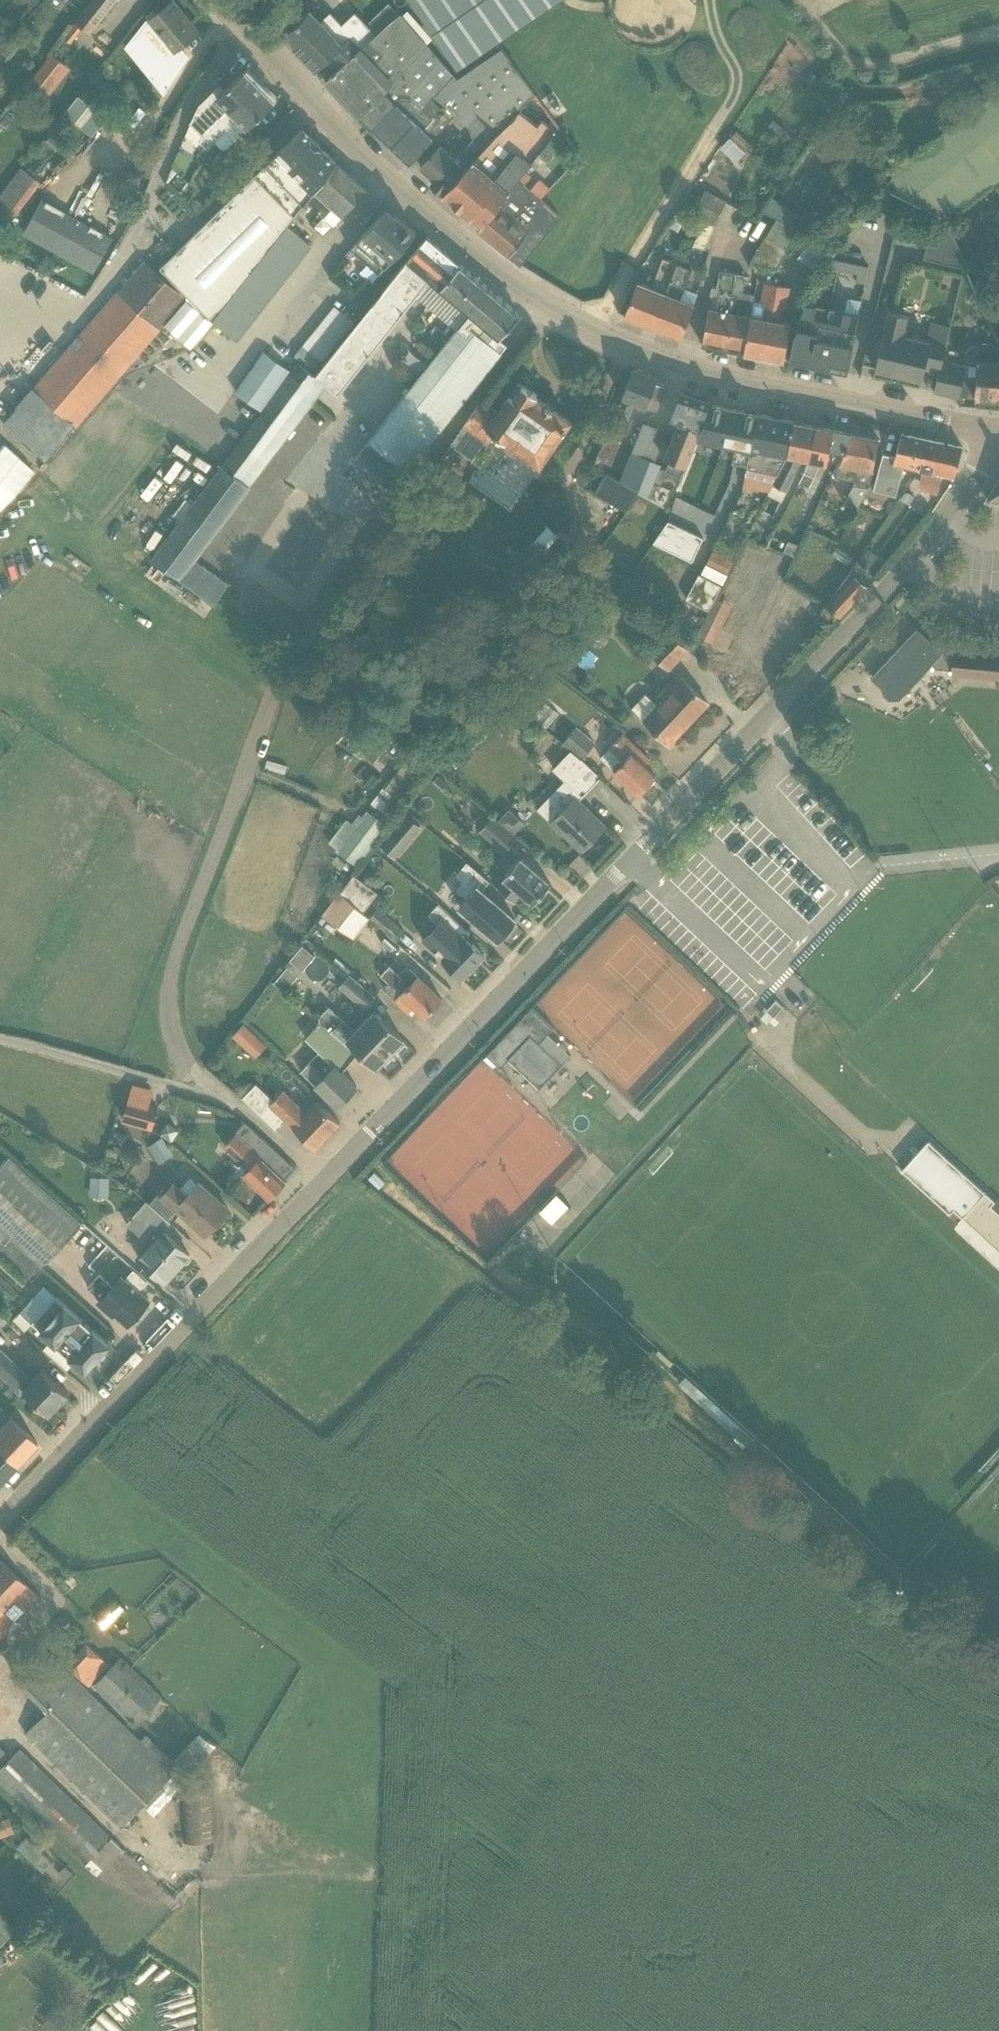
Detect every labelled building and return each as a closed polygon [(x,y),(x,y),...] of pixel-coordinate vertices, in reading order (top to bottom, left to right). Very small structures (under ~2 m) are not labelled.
[(117,0),(91,0),(62,37),(70,43),(82,28),(90,34),(117,0)] [(456,70),(559,0),(409,0),(456,70)] [(148,20),(174,51),(197,32),(172,1),(148,20)] [(325,81),(359,117),(427,45),(412,28),(418,23),(406,9),(376,35),(339,68),(325,81)] [(339,68),(376,35),(354,12),(341,25),(330,12),(320,21),(309,10),(284,35),(294,45),(293,47),(315,71),(330,57),(339,68)] [(453,75),(427,45),(359,117),(391,147),(422,109),(434,96),(453,75)] [(477,116),(497,135),(519,112),(535,95),(501,50),(457,79),(453,75),(434,96),(444,106),(432,118),(422,109),(391,147),(409,164),(454,115),(467,127),(477,116)] [(67,71),(47,56),(31,78),(51,93),(67,71)] [(221,149),(225,149),(274,100),(244,70),(223,90),(219,86),(198,106),(184,136),(196,146),(200,142),(207,150),(215,142),(221,149)] [(78,97),(64,115),(90,135),(104,117),(78,97)] [(519,112),(497,135),(442,194),(470,218),(483,224),(513,188),(511,186),(524,171),(555,132),(542,121),(537,126),(519,112)] [(431,184),(442,194),(497,135),(477,116),(467,127),(472,141),(455,159),(440,145),(420,167),(434,180),(431,184)] [(773,119),(764,131),(781,144),(790,133),(773,119)] [(185,295),(211,322),(306,201),(336,163),(302,128),(158,269),(185,295)] [(729,139),(745,153),(752,146),(736,132),(729,139)] [(56,151),(64,142),(53,133),(45,142),(56,151)] [(129,199),(78,164),(59,191),(110,227),(129,199)] [(366,189),(338,164),(306,201),(333,225),(366,189)] [(21,167),(0,193),(0,218),(6,222),(38,181),(21,167)] [(513,188),(483,224),(476,232),(508,258),(509,257),(523,266),(561,219),(536,201),(548,188),(538,179),(528,191),(523,185),(530,177),(524,171),(511,186),(513,188)] [(698,203),(720,213),(726,201),(705,190),(698,203)] [(677,232),(697,199),(688,193),(668,226),(677,232)] [(112,238),(42,199),(23,234),(93,274),(112,238)] [(692,246),(703,250),(713,226),(720,213),(698,203),(693,214),(703,220),(692,246)] [(415,232),(386,207),(350,250),(378,274),(415,232)] [(269,289),(280,298),(321,246),(311,237),(314,233),(295,218),(236,294),(254,309),(269,289)] [(766,237),(787,249),(797,232),(777,219),(766,237)] [(923,259),(967,269),(949,227),(932,224),(923,259)] [(797,257),(821,274),(826,266),(832,258),(837,251),(813,235),(797,257)] [(426,305),(460,264),(427,236),(311,373),(327,385),(338,394),(415,297),(426,305)] [(749,264),(775,268),(787,249),(766,237),(765,236),(749,264)] [(677,264),(684,267),(688,256),(674,250),(669,261),(663,258),(652,287),(637,281),(623,316),(649,326),(677,264)] [(832,258),(826,266),(857,273),(856,280),(863,282),(866,266),(832,258)] [(185,295),(144,261),(33,390),(76,427),(164,326),(190,347),(211,322),(185,295)] [(471,316),(492,291),(460,264),(426,305),(456,331),(469,315),(471,316)] [(677,264),(649,326),(680,339),(694,304),(680,298),(691,269),(684,267),(677,264)] [(701,345),(743,353),(753,302),(754,295),(742,293),(745,276),(719,271),(716,289),(720,290),(716,309),(708,307),(701,345)] [(743,353),(764,357),(777,285),(763,283),(760,303),(753,302),(743,353)] [(764,357),(783,360),(791,323),(780,321),(782,307),(786,308),(789,287),(777,285),(764,357)] [(517,318),(517,313),(518,313),(492,291),(471,316),(499,338),(518,318),(517,318)] [(788,361),(847,373),(858,314),(805,304),(795,325),(788,361)] [(334,306),(302,346),(320,360),(352,321),(334,306)] [(933,392),(946,395),(954,363),(942,360),(950,326),(930,321),(926,339),(904,334),(909,316),(888,311),(874,370),(921,381),(924,369),(938,373),(933,392)] [(391,492),(501,353),(501,352),(506,345),(499,338),(471,316),(469,315),(456,331),(367,440),(368,441),(352,461),(391,492)] [(993,346),(991,343),(983,342),(979,345),(972,345),(966,350),(965,358),(971,365),(976,366),(974,398),(981,398),(984,401),(992,402),(995,399),(998,399),(998,347),(993,346)] [(262,410),(291,372),(261,351),(234,391),(262,410)] [(327,385),(311,373),(298,362),(291,372),(262,410),(149,561),(178,579),(177,580),(214,606),(228,584),(195,561),(327,385)] [(954,363),(946,395),(958,398),(966,366),(954,363)] [(634,368),(610,426),(624,431),(635,404),(645,408),(646,407),(655,411),(666,386),(656,382),(658,377),(634,368)] [(153,426),(169,412),(135,375),(120,390),(153,426)] [(480,400),(450,445),(472,461),(485,441),(488,444),(494,435),(506,444),(505,447),(507,453),(512,455),(517,455),(520,454),(540,467),(560,438),(562,439),(572,424),(535,398),(537,395),(518,382),(497,412),(480,400)] [(683,465),(686,466),(711,401),(680,390),(671,419),(678,422),(664,457),(669,459),(659,485),(673,490),(683,465)] [(711,404),(696,440),(724,445),(732,408),(711,404)] [(758,414),(732,408),(724,445),(750,450),(751,448),(754,433),(758,414)] [(750,450),(746,468),(779,474),(788,455),(794,422),(758,414),(754,433),(751,448),(750,450)] [(631,454),(655,462),(666,431),(643,422),(631,454)] [(782,500),(803,459),(809,460),(798,482),(801,484),(819,447),(823,428),(794,422),(788,455),(779,474),(776,479),(768,497),(781,503),(782,500)] [(819,447),(801,484),(808,487),(820,462),(826,464),(829,447),(842,450),(851,433),(823,428),(819,447)] [(851,433),(842,450),(843,451),(835,477),(855,481),(854,485),(855,485),(844,503),(856,510),(869,488),(878,438),(851,433)] [(901,434),(899,442),(895,457),(883,454),(873,490),(896,496),(904,466),(920,470),(924,454),(923,453),(926,439),(901,434)] [(160,438),(156,449),(172,455),(176,444),(160,438)] [(924,454),(920,470),(954,477),(962,447),(926,439),(923,453),(924,454)] [(988,497),(986,499),(998,501),(998,479),(988,497)] [(668,521),(653,543),(668,550),(679,527),(668,521)] [(679,527),(668,550),(680,556),(691,532),(679,527)] [(691,532),(680,556),(692,562),(703,538),(691,532)] [(797,546),(788,542),(783,553),(792,557),(797,546)] [(847,564),(852,556),(836,547),(831,555),(847,564)] [(858,560),(867,568),(877,555),(868,548),(858,560)] [(726,576),(732,564),(713,554),(707,566),(726,576)] [(575,586),(589,597),(606,575),(593,564),(575,586)] [(721,587),(726,576),(707,566),(701,577),(721,587)] [(839,617),(866,587),(849,571),(826,605),(827,605),(839,617)] [(708,612),(721,587),(701,577),(698,576),(685,600),(708,612)] [(713,639),(730,605),(715,598),(699,632),(713,639)] [(943,652),(916,628),(870,678),(885,692),(883,695),(888,700),(899,700),(931,665),(943,652)] [(668,630),(649,650),(669,668),(687,648),(668,630)] [(953,649),(953,652),(951,670),(951,675),(998,679),(998,653),(953,649)] [(953,652),(943,652),(931,665),(935,669),(951,670),(953,652)] [(632,708),(655,730),(670,744),(708,703),(682,679),(676,673),(663,687),(669,692),(657,705),(645,694),(632,708)] [(504,701),(494,694),(485,706),(494,714),(504,701)] [(559,713),(540,698),(527,714),(546,729),(559,713)] [(581,758),(594,743),(576,728),(563,743),(572,751),(581,758)] [(611,746),(600,757),(623,780),(638,794),(655,776),(644,766),(649,760),(635,746),(616,728),(612,732),(604,740),(611,746)] [(406,755),(370,803),(378,809),(376,811),(381,815),(407,781),(415,787),(423,776),(415,769),(426,756),(416,749),(410,757),(406,755)] [(581,759),(581,758),(572,751),(554,770),(562,778),(581,796),(600,777),(581,759)] [(550,822),(567,838),(582,852),(606,827),(574,796),(550,822)] [(337,853),(357,867),(388,826),(362,807),(352,823),(346,819),(328,843),(338,850),(337,853)] [(492,816),(480,830),(504,851),(516,837),(492,816)] [(550,883),(520,857),(503,877),(505,879),(497,888),(514,902),(521,893),(533,903),(550,883)] [(489,881),(467,862),(455,875),(463,881),(456,889),(467,898),(459,907),(497,939),(501,935),(504,938),(515,926),(511,923),(515,919),(481,890),(489,881)] [(346,884),(322,916),(347,935),(353,939),(369,918),(362,912),(369,902),(346,884)] [(377,908),(369,918),(387,933),(386,934),(394,941),(403,931),(377,908)] [(447,912),(421,938),(443,959),(442,960),(461,978),(484,955),(469,941),(465,937),(468,933),(447,912)] [(390,965),(380,976),(387,982),(382,987),(408,1012),(413,1006),(424,1017),(441,999),(410,968),(402,977),(390,965)] [(348,974),(339,985),(364,1006),(374,996),(348,974)] [(773,1002),(764,1011),(770,1017),(780,1008),(773,1002)] [(486,1055),(500,1068),(508,1059),(539,1088),(562,1065),(539,1043),(546,1036),(553,1028),(532,1008),(524,1015),(486,1055)] [(343,1018),(331,1031),(348,1047),(352,1043),(376,1066),(402,1039),(374,1011),(356,1029),(343,1018)] [(222,1028),(242,1050),(256,1038),(236,1016),(222,1028)] [(319,1052),(309,1062),(300,1071),(322,1093),(337,1106),(356,1086),(341,1072),(353,1057),(319,1024),(305,1038),(319,1052)] [(255,1083),(242,1098),(260,1114),(263,1117),(272,1108),(268,1105),(273,1100),(255,1083)] [(269,1105),(315,1149),(340,1123),(317,1101),(306,1112),(283,1090),(269,1105)] [(128,1104),(123,1120),(149,1127),(153,1111),(128,1104)] [(247,1168),(242,1174),(268,1199),(285,1182),(283,1180),(294,1168),(244,1122),(232,1134),(234,1136),(223,1147),(247,1168)] [(162,1138),(148,1146),(159,1164),(173,1155),(162,1138)] [(928,1141),(901,1171),(958,1222),(955,1227),(998,1267),(998,1200),(997,1199),(995,1201),(928,1141)] [(42,1268),(82,1223),(7,1157),(0,1165),(0,1231),(42,1268)] [(374,1172),(368,1178),(379,1188),(385,1182),(374,1172)] [(158,1193),(149,1203),(170,1222),(179,1212),(205,1236),(228,1210),(190,1176),(180,1188),(173,1182),(161,1196),(158,1193)] [(89,1197),(108,1198),(109,1178),(90,1177),(89,1197)] [(545,1186),(525,1206),(540,1220),(560,1200),(545,1186)] [(136,1256),(165,1283),(166,1282),(166,1281),(188,1256),(188,1257),(189,1256),(162,1231),(170,1222),(149,1203),(146,1201),(126,1224),(147,1243),(136,1256)] [(0,1231),(0,1253),(30,1280),(42,1268),(0,1231)] [(116,1313),(128,1324),(147,1302),(138,1293),(147,1282),(133,1269),(125,1278),(121,1274),(111,1285),(99,1275),(87,1288),(99,1298),(95,1303),(112,1318),(116,1313)] [(23,1331),(31,1323),(84,1371),(109,1345),(43,1286),(11,1320),(23,1331)] [(24,1391),(48,1415),(68,1394),(41,1368),(31,1379),(0,1349),(0,1378),(19,1396),(24,1391)] [(14,1465),(36,1443),(0,1409),(0,1452),(14,1465)] [(14,1465),(0,1452),(0,1480),(14,1465)] [(0,1561),(0,1637),(8,1629),(6,1628),(37,1595),(0,1561)] [(86,1616),(105,1597),(77,1568),(58,1587),(86,1616)] [(125,1608),(116,1599),(97,1617),(106,1626),(125,1608)] [(65,1663),(88,1686),(109,1665),(86,1642),(65,1663)] [(121,1828),(143,1805),(153,1815),(172,1796),(171,1795),(183,1782),(169,1769),(174,1763),(146,1735),(140,1741),(44,1648),(14,1679),(47,1711),(25,1734),(121,1828)] [(134,1726),(145,1716),(151,1722),(166,1707),(164,1706),(166,1703),(161,1698),(162,1697),(121,1657),(92,1686),(134,1726)] [(19,1749),(0,1769),(0,1783),(95,1875),(121,1848),(19,1749)] [(181,1787),(186,1842),(213,1840),(208,1785),(181,1787)] [(0,1819),(0,1837),(14,1833),(9,1817),(0,1819)] [(27,1837),(16,1849),(42,1873),(53,1862),(27,1837)] [(16,1929),(0,1914),(0,1946),(16,1929)]
